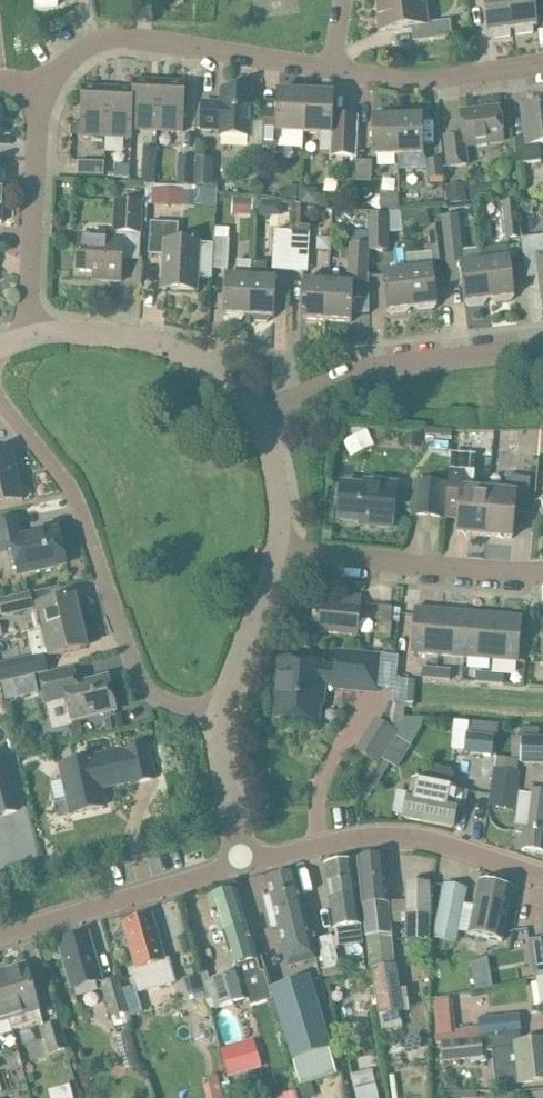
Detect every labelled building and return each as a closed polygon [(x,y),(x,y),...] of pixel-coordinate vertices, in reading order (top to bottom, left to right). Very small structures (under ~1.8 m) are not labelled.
[(254,14),(286,13),(286,0),(254,0),(254,14)] [(413,44),(453,39),(451,22),(427,25),(424,0),(402,0),(377,3),(381,32),(412,28),(413,44)] [(488,34),(493,34),(494,40),(511,38),(510,32),(512,31),(508,0),(483,0),(488,34)] [(512,31),(517,31),(517,37),(534,35),(533,29),(539,28),(535,0),(508,0),(512,31)] [(106,139),(131,140),(134,82),(133,82),(133,91),(108,90),(106,139)] [(131,140),(132,140),(133,131),(157,132),(159,84),(134,82),(131,140)] [(186,85),(159,84),(157,132),(184,133),(186,85)] [(80,137),(106,139),(108,90),(82,89),(80,137)] [(219,137),(250,138),(252,93),(221,91),(221,104),(203,104),(202,132),(219,132),(219,137)] [(262,148),(275,149),(275,145),(304,147),(307,94),(278,93),(277,116),(264,115),(262,148)] [(320,152),(330,153),(330,158),(354,159),(356,120),(333,118),(334,95),(307,94),(305,136),(321,137),(320,152)] [(517,166),(541,163),(539,146),(542,145),(542,105),(523,108),(527,139),(515,140),(517,166)] [(443,137),(447,171),(469,168),(467,147),(504,142),(500,110),(461,115),(463,135),(443,137)] [(397,119),(398,157),(424,156),(423,118),(397,119)] [(398,157),(397,119),(372,119),(373,157),(398,157)] [(374,184),(373,157),(359,158),(359,184),(374,184)] [(194,187),(196,158),(179,158),(177,186),(194,187)] [(427,161),(428,181),(443,180),(442,160),(427,161)] [(104,178),(104,165),(78,163),(77,177),(104,178)] [(130,166),(115,166),(115,178),(129,179),(130,166)] [(467,204),(465,185),(446,186),(448,205),(467,204)] [(147,187),(145,206),(185,208),(186,190),(147,187)] [(471,204),(493,201),(492,187),(469,190),(471,204)] [(234,215),(253,216),(254,202),(234,201),(234,215)] [(121,283),(124,236),(142,237),(144,205),(114,202),(112,239),(79,237),(77,273),(103,274),(103,282),(121,283)] [(501,205),(505,242),(520,240),(517,203),(501,205)] [(441,224),(441,229),(445,258),(463,255),(456,207),(439,208),(441,224)] [(370,251),(388,252),(390,217),(370,216),(368,246),(368,251),(370,251)] [(178,225),(151,223),(149,256),(164,257),(162,290),(198,292),(199,278),(211,278),(213,245),(178,243),(178,225)] [(445,258),(441,229),(428,230),(432,265),(446,263),(445,258)] [(290,273),(293,233),(275,232),(273,272),(290,273)] [(293,233),(290,273),(308,275),(311,234),(293,233)] [(525,274),(540,273),(542,303),(542,237),(521,240),(525,274)] [(214,239),(213,245),(212,270),(228,271),(230,240),(214,239)] [(368,246),(350,245),(348,277),(368,278),(370,251),(368,251),(368,246)] [(490,301),(495,305),(510,303),(514,298),(515,298),(510,260),(485,263),(489,301),(490,301)] [(229,322),(241,323),(245,317),(249,317),(252,263),(236,262),(235,279),(226,278),(224,316),(227,316),(229,322)] [(256,323),(267,324),(270,319),(274,319),(276,281),(267,281),(267,264),(252,263),(249,317),(252,318),(256,323)] [(485,263),(460,266),(464,304),(465,304),(470,308),(485,306),(489,301),(485,263)] [(415,310),(418,314),(434,312),(438,307),(433,269),(408,272),(412,310),(415,310)] [(387,313),(392,317),(407,315),(409,310),(412,310),(408,272),(383,275),(387,313)] [(327,322),(329,284),(303,283),(301,321),(327,322)] [(354,285),(329,284),(327,322),(352,323),(354,285)] [(351,457),(377,445),(369,428),(343,440),(351,457)] [(23,501),(13,453),(0,455),(0,506),(23,501)] [(453,468),(451,485),(448,521),(459,522),(457,535),(485,537),(487,508),(489,492),(474,491),(476,470),(453,468)] [(485,537),(512,540),(515,510),(527,512),(530,479),(507,477),(505,494),(489,492),(487,508),(485,537)] [(370,527),(393,529),(397,485),(365,482),(365,487),(342,485),(338,521),(370,524),(370,527)] [(448,521),(451,485),(416,482),(413,518),(448,521)] [(19,576),(67,566),(59,531),(22,540),(17,520),(0,524),(0,544),(2,554),(10,552),(14,567),(17,567),(19,576)] [(0,600),(0,607),(2,616),(33,608),(30,593),(0,600)] [(313,632),(358,637),(362,598),(345,596),(344,606),(316,603),(313,632)] [(43,632),(43,633),(82,624),(76,598),(37,607),(43,632)] [(380,607),(377,637),(389,638),(392,608),(380,607)] [(411,654),(439,656),(442,612),(415,610),(411,654)] [(439,656),(465,658),(469,614),(442,612),(439,656)] [(465,658),(491,661),(495,616),(469,614),(465,658)] [(491,661),(519,663),(522,619),(495,616),(491,661)] [(29,635),(34,659),(48,656),(49,659),(88,649),(82,624),(43,633),(43,632),(29,635)] [(276,719),(317,723),(319,705),(323,705),(325,687),(335,687),(335,689),(379,693),(382,658),(337,654),(336,668),(322,667),(322,665),(278,661),(277,682),(280,683),(276,719)] [(33,675),(47,672),(43,657),(14,664),(17,679),(20,678),(33,675)] [(437,680),(438,669),(423,668),(422,679),(437,680)] [(438,669),(437,680),(450,682),(451,670),(438,669)] [(67,699),(73,722),(115,712),(108,678),(77,686),(74,671),(41,679),(47,704),(67,699)] [(489,685),(490,673),(476,672),(475,684),(489,685)] [(490,673),(489,685),(503,686),(504,674),(490,673)] [(37,693),(33,675),(20,678),(24,696),(37,693)] [(385,726),(402,729),(405,709),(388,706),(385,726)] [(492,780),(495,757),(492,756),(494,739),(497,739),(499,727),(467,722),(463,754),(480,757),(476,778),(492,780)] [(539,738),(539,729),(520,729),(521,738),(512,738),(512,758),(520,758),(520,766),(542,766),(542,738),(539,738)] [(61,768),(72,815),(105,807),(101,790),(132,783),(133,785),(154,780),(147,748),(61,768)] [(17,812),(0,755),(0,817),(17,812)] [(404,819),(452,829),(457,807),(461,807),(464,792),(414,781),(411,794),(396,791),(393,814),(405,816),(404,819)] [(542,853),(542,798),(520,795),(514,835),(524,837),(523,850),(542,853)] [(367,938),(379,1019),(402,1015),(390,936),(383,859),(358,861),(366,938),(367,938)] [(326,866),(335,930),(361,927),(352,863),(326,866)] [(272,928),(277,927),(287,968),(316,961),(296,875),(267,882),(273,909),(268,910),(272,928)] [(406,884),(405,941),(430,942),(430,884),(406,884)] [(503,942),(513,890),(481,884),(471,936),(503,942)] [(459,944),(469,889),(443,885),(438,907),(432,940),(459,944)] [(237,892),(212,899),(235,975),(202,986),(208,1012),(248,999),(251,1007),(272,1000),(264,973),(261,974),(237,892)] [(160,966),(167,964),(153,916),(125,925),(139,972),(137,972),(142,991),(166,984),(160,966)] [(74,990),(102,981),(88,935),(61,944),(74,990)] [(340,966),(331,936),(317,941),(325,971),(340,966)] [(530,942),(532,966),(542,965),(542,940),(530,942)] [(479,988),(496,986),(493,958),(475,960),(479,988)] [(14,1032),(44,1024),(28,968),(24,969),(23,966),(9,970),(10,973),(0,976),(0,987),(6,1007),(5,1008),(9,1022),(11,1022),(14,1032)] [(270,990),(300,1087),(337,1076),(329,1052),(333,1051),(310,978),(270,990)] [(132,1025),(121,980),(104,984),(114,1029),(132,1025)] [(9,1022),(5,1008),(6,1007),(0,987),(0,1025),(9,1022)] [(193,1001),(205,998),(203,990),(191,993),(193,1001)] [(440,1032),(441,1044),(523,1033),(523,1031),(521,1032),(519,1014),(477,1019),(478,1026),(440,1032)] [(68,1051),(60,1023),(42,1028),(49,1056),(68,1051)] [(141,1065),(131,1032),(116,1036),(125,1070),(141,1065)] [(510,1085),(542,1081),(542,1042),(524,1044),(523,1033),(441,1044),(443,1064),(484,1058),(483,1052),(492,1052),(496,1083),(510,1081),(510,1085)] [(249,1043),(221,1051),(228,1077),(233,1075),(247,1071),(257,1068),(249,1043)] [(247,1071),(233,1075),(237,1088),(251,1084),(247,1071)] [(380,1071),(357,1072),(358,1097),(381,1097),(380,1071)]
